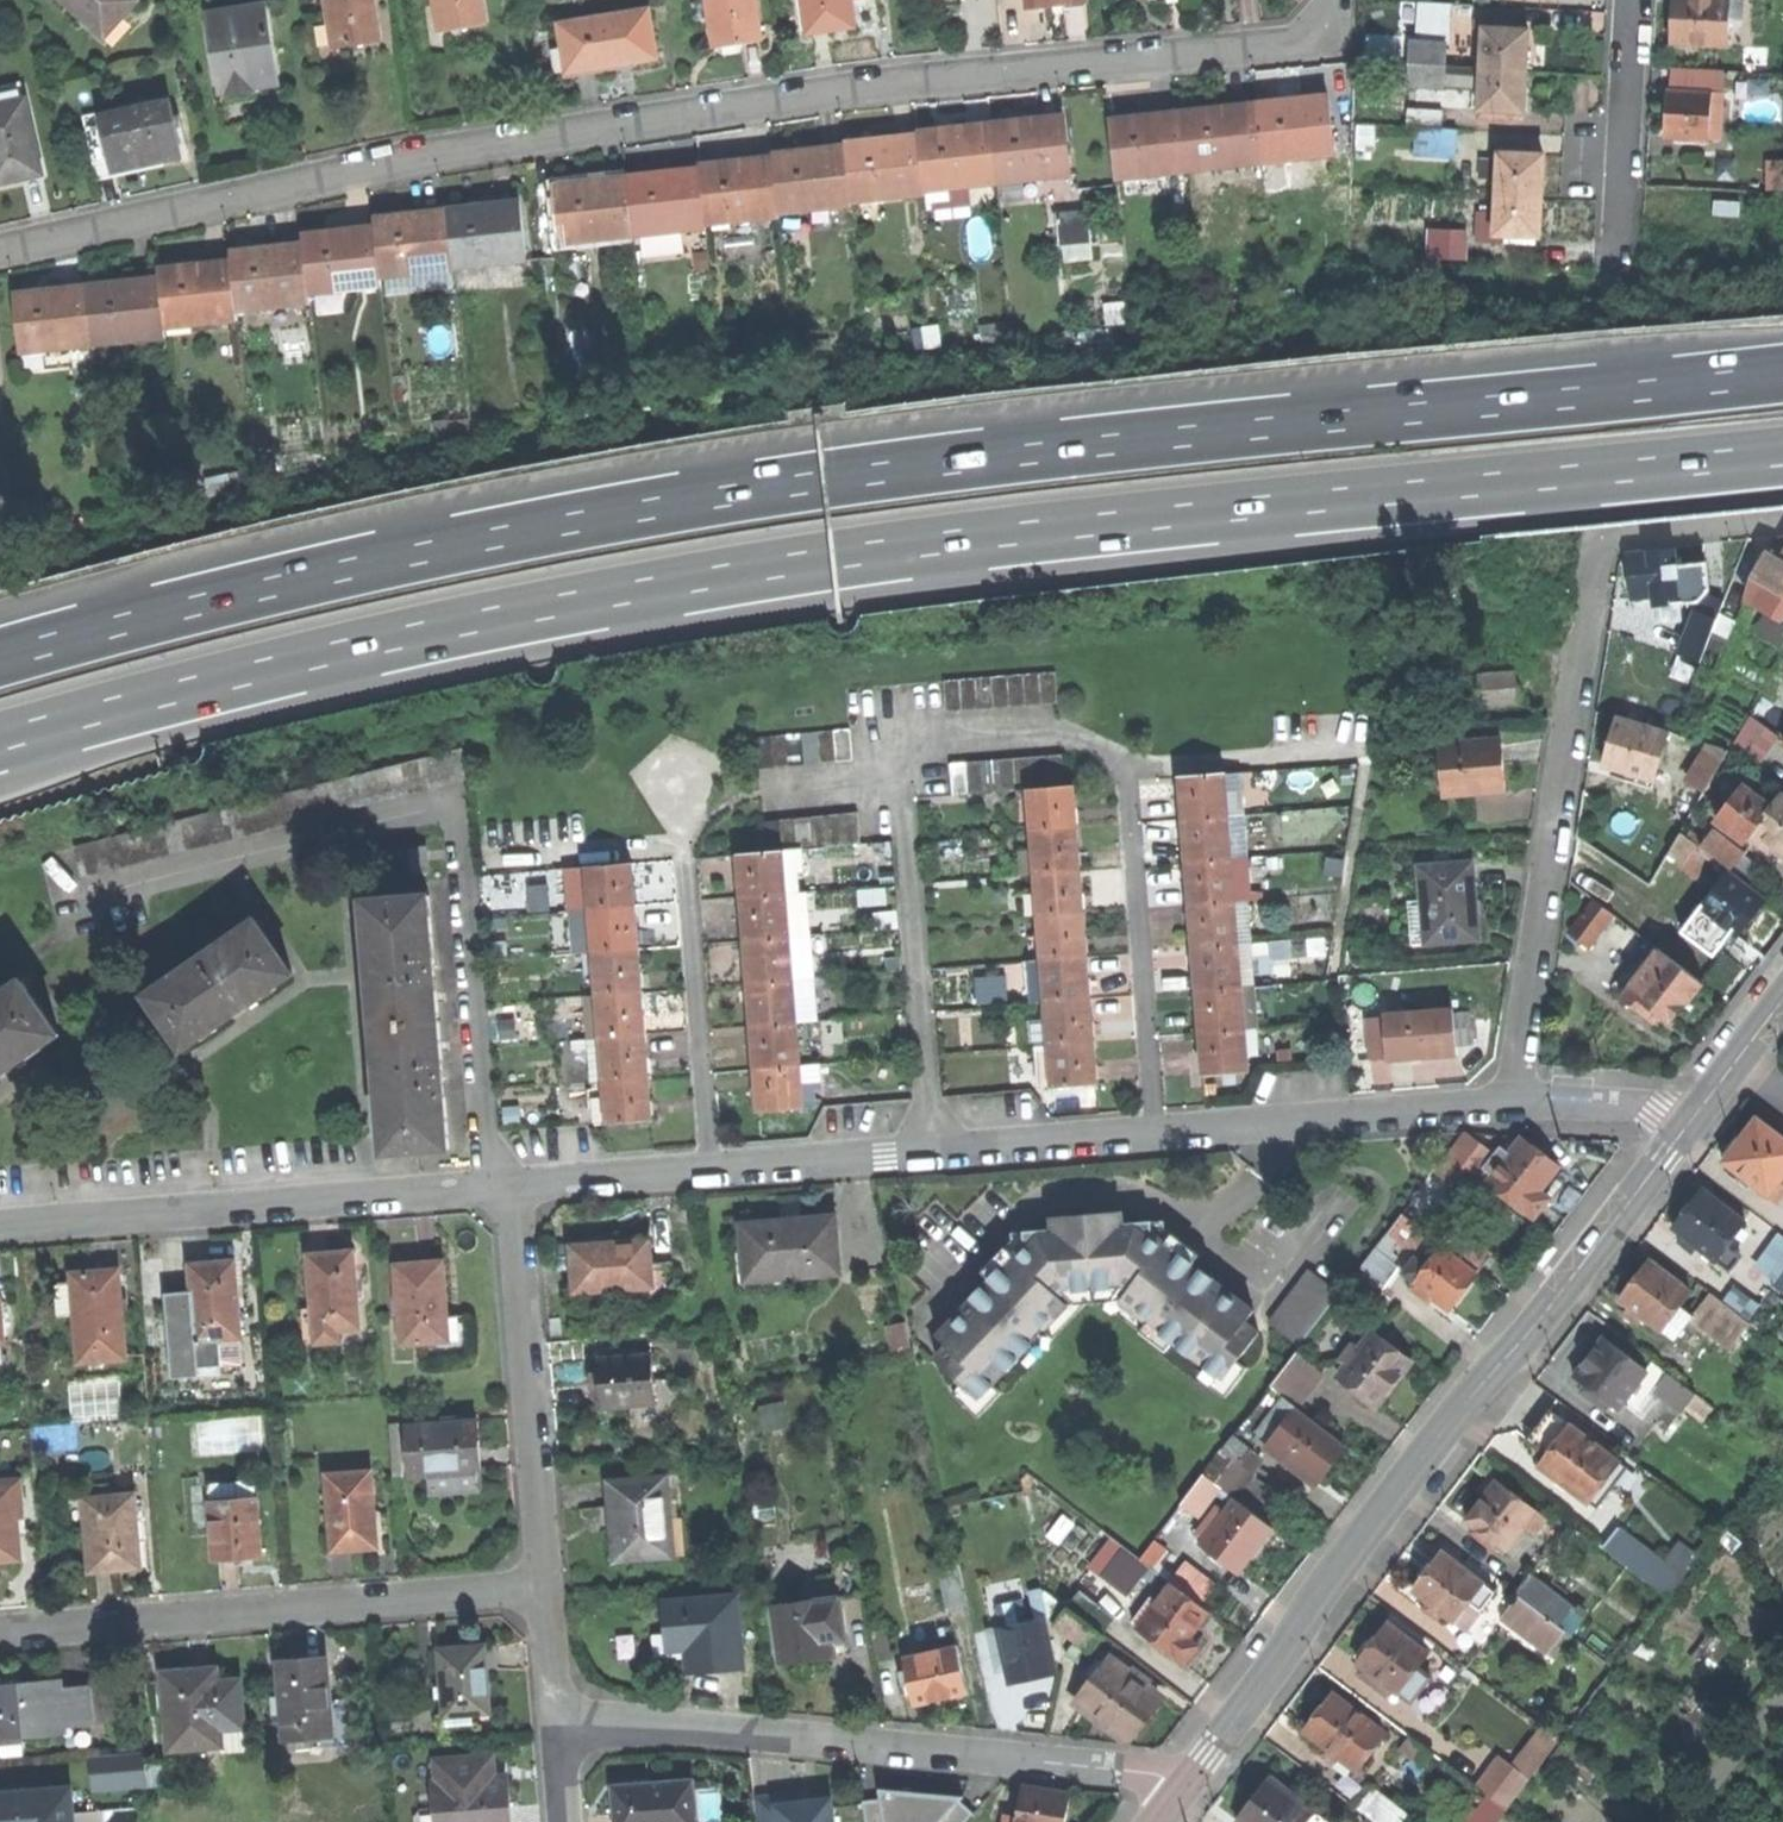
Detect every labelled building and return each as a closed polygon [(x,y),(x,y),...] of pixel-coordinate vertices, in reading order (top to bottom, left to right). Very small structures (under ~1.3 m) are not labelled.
[(83,11),(88,5),(106,21),(118,8),(121,11),(131,0),(70,0),(83,11)] [(335,42),(381,35),(375,0),(328,0),(335,42)] [(441,25),(484,18),(481,0),(437,0),(441,25)] [(713,43),(736,40),(759,36),(753,0),(706,0),(713,43)] [(803,29),(827,26),(853,22),(850,0),(799,0),(803,29)] [(1729,0),(1672,0),(1671,17),(1670,42),(1726,45),(1728,16),(1729,0)] [(1728,16),(1741,16),(1742,0),(1729,0),(1728,16)] [(234,6),(206,10),(217,84),(256,78),(257,84),(278,80),(265,1),(234,6)] [(1419,2),(1418,20),(1448,22),(1449,3),(1419,2)] [(645,5),(557,19),(561,42),(568,41),(572,65),(609,59),(652,52),(645,5)] [(1485,18),(1484,28),(1517,29),(1517,20),(1485,18)] [(1517,29),(1484,28),(1482,65),(1526,68),(1528,46),(1529,30),(1517,29)] [(1410,66),(1446,67),(1447,45),(1411,44),(1410,66)] [(1526,85),(1526,68),(1482,65),(1480,109),(1512,111),(1524,111),(1526,85)] [(1445,87),(1446,67),(1410,66),(1409,86),(1445,87)] [(1672,69),(1671,90),(1705,92),(1706,71),(1672,69)] [(1283,94),(1253,98),(1260,159),(1332,151),(1325,90),(1283,94)] [(1705,92),(1671,90),(1668,90),(1667,116),(1666,137),(1708,140),(1709,131),(1720,132),(1722,93),(1705,92)] [(0,98),(0,176),(17,173),(41,168),(26,93),(0,98)] [(102,119),(86,122),(96,168),(138,159),(179,150),(168,98),(101,113),(102,119)] [(1215,102),(1181,106),(1188,167),(1260,159),(1253,98),(1215,102)] [(1143,110),(1109,114),(1116,176),(1188,167),(1181,106),(1143,110)] [(1407,126),(1416,127),(1442,128),(1443,111),(1408,108),(1407,126)] [(1511,120),(1512,111),(1480,109),(1479,119),(1511,120)] [(1024,115),(990,119),(997,179),(1069,171),(1062,111),(1024,115)] [(917,130),(924,188),(997,179),(990,119),(954,123),(917,127),(917,130)] [(1373,127),(1357,127),(1355,148),(1372,149),(1373,127)] [(1416,127),(1414,153),(1456,156),(1457,130),(1442,128),(1416,127)] [(845,143),(851,199),(924,191),(924,188),(917,130),(878,135),(844,139),(845,143)] [(1719,140),(1720,132),(1709,131),(1708,140),(1719,140)] [(772,155),(778,213),(852,204),(851,199),(845,143),(806,147),(771,151),(772,155)] [(1541,195),(1542,174),(1543,154),(1498,152),(1496,193),(1541,195)] [(698,167),(705,223),(778,215),(778,213),(772,155),(736,159),(698,163),(698,167)] [(1717,180),(1734,181),(1735,159),(1718,159),(1717,180)] [(1771,163),(1771,188),(1782,188),(1782,163),(1771,163)] [(626,175),(633,235),(705,227),(705,223),(698,167),(660,171),(626,175)] [(590,179),(554,183),(560,243),(633,235),(626,175),(590,179)] [(1540,215),(1541,195),(1496,193),(1494,235),(1539,237),(1540,215)] [(1714,201),(1713,215),(1739,216),(1739,202),(1714,201)] [(479,206),(446,210),(453,271),(526,263),(520,202),(479,206)] [(1091,207),(1060,209),(1063,243),(1094,241),(1091,207)] [(374,227),(380,278),(453,271),(446,210),(405,215),(373,218),(374,227)] [(302,242),(307,295),(381,287),(380,278),(374,227),(332,231),(301,235),(302,242)] [(1469,230),(1427,228),(1426,259),(1468,261),(1469,230)] [(231,261),(236,312),(308,305),(307,295),(302,242),(263,247),(229,250),(231,261)] [(159,278),(165,329),(237,321),(236,312),(231,261),(192,265),(158,269),(159,278)] [(127,281),(86,286),(93,346),(166,338),(165,329),(159,278),(127,281)] [(52,289),(14,293),(20,354),(93,346),(86,286),(52,289)] [(307,308),(272,311),(273,321),(308,318),(307,308)] [(448,419),(432,421),(434,435),(450,434),(450,432),(448,421),(448,419)] [(468,419),(448,421),(450,432),(470,430),(468,419)] [(275,461),(257,463),(258,477),(277,475),(275,461)] [(1629,593),(1651,591),(1652,601),(1692,597),(1704,587),(1702,559),(1674,561),(1673,545),(1649,546),(1626,548),(1629,593)] [(1777,614),(1782,605),(1782,549),(1780,553),(1767,545),(1752,571),(1764,578),(1752,598),(1777,614)] [(1676,648),(1698,655),(1721,595),(1705,589),(1699,607),(1693,604),(1676,648)] [(1055,697),(1053,666),(1037,667),(1039,698),(1055,697)] [(1037,667),(1021,668),(1022,699),(1039,698),(1037,667)] [(1022,699),(1021,668),(1004,669),(1005,700),(1022,699)] [(1472,672),(1476,703),(1514,699),(1511,668),(1472,672)] [(1004,669),(988,670),(990,700),(1005,700),(1004,669)] [(975,701),(974,670),(957,671),(959,702),(975,701)] [(988,670),(974,670),(975,701),(990,700),(988,670)] [(959,702),(957,671),(942,672),(943,703),(959,702)] [(1745,713),(1725,744),(1752,762),(1772,731),(1745,713)] [(1650,782),(1666,730),(1614,714),(1608,733),(1601,757),(1611,760),(1608,770),(1650,782)] [(850,755),(848,724),(832,725),(834,756),(850,755)] [(832,725),(817,726),(819,757),(834,756),(832,725)] [(819,757),(817,726),(802,727),(804,758),(819,757)] [(786,728),(788,758),(804,758),(802,727),(786,728)] [(771,760),(788,758),(786,728),(769,729),(771,760)] [(771,760),(769,729),(754,730),(756,760),(771,760)] [(1497,738),(1435,743),(1439,792),(1501,786),(1499,761),(1497,738)] [(1701,786),(1725,744),(1710,738),(1686,777),(1701,786)] [(1061,782),(1059,750),(1043,751),(1045,783),(1061,782)] [(1043,751),(1026,752),(1028,784),(1045,783),(1043,751)] [(1026,752),(1013,753),(1015,784),(1028,784),(1026,752)] [(1015,784),(1013,753),(995,754),(997,786),(1015,784)] [(995,754),(979,755),(981,787),(997,786),(995,754)] [(963,756),(965,788),(981,787),(979,755),(963,756)] [(965,788),(963,756),(946,757),(948,789),(965,788)] [(1237,810),(1234,768),(1178,771),(1179,792),(1180,814),(1237,810)] [(1073,824),(1072,802),(1071,781),(1061,782),(1045,783),(1028,784),(1015,784),(1017,827),(1030,827),(1073,824)] [(1768,854),(1770,850),(1782,859),(1782,792),(1782,791),(1772,803),(1743,781),(1712,823),(1744,846),(1749,840),(1768,854)] [(205,804),(213,835),(228,831),(220,801),(205,804)] [(198,839),(213,835),(205,804),(190,808),(198,839)] [(857,839),(855,808),(840,809),(842,840),(857,839)] [(842,840),(840,809),(825,810),(827,841),(842,840)] [(825,810),(808,811),(810,842),(827,841),(825,810)] [(1183,856),(1240,852),(1237,810),(1180,814),(1181,830),(1183,856)] [(810,842),(808,811),(792,812),(795,844),(810,842)] [(775,813),(778,845),(792,844),(795,844),(792,812),(775,813)] [(775,813),(760,815),(763,846),(778,845),(775,813)] [(154,850),(169,847),(161,816),(146,820),(154,850)] [(146,820),(131,824),(139,854),(154,850),(146,820)] [(139,854),(131,824),(116,827),(124,858),(139,854)] [(1020,870),(1033,869),(1076,867),(1075,843),(1073,824),(1030,827),(1032,845),(1019,846),(1020,870)] [(109,862),(124,858),(116,827),(101,831),(109,862)] [(1744,878),(1750,871),(1750,857),(1709,827),(1698,842),(1744,878)] [(87,835),(95,866),(109,862),(101,831),(87,835)] [(1692,840),(1681,832),(1667,853),(1679,861),(1692,840)] [(95,866),(87,835),(71,839),(79,870),(95,866)] [(795,887),(792,844),(778,845),(763,846),(736,849),(737,870),(739,891),(795,887)] [(1242,895),(1240,852),(1183,856),(1184,875),(1186,899),(1242,895)] [(628,857),(571,861),(574,904),(586,904),(631,900),(629,878),(628,857)] [(1417,896),(1405,897),(1408,941),(1473,937),(1471,901),(1468,861),(1415,865),(1417,896)] [(1076,867),(1033,869),(1034,889),(1022,890),(1023,914),(1036,913),(1079,910),(1077,886),(1076,867)] [(1751,917),(1764,899),(1728,872),(1701,908),(1731,932),(1737,936),(1751,917)] [(740,910),(741,934),(786,930),(798,929),(796,906),(802,906),(801,886),(795,887),(739,891),(740,910)] [(370,1019),(435,1014),(425,889),(360,894),(365,962),(370,1019)] [(1187,917),(1188,941),(1233,938),(1232,923),(1244,922),(1242,895),(1186,899),(1187,917)] [(589,947),(634,943),(632,921),(631,900),(586,904),(589,947)] [(1595,901),(1569,933),(1588,947),(1613,915),(1595,901)] [(1713,956),(1731,932),(1701,908),(1682,932),(1713,956)] [(1026,955),(1082,952),(1080,928),(1079,910),(1036,913),(1037,931),(1025,931),(1026,955)] [(252,913),(143,988),(180,1042),(232,1005),(288,966),(252,913)] [(741,934),(742,954),(744,977),(789,974),(787,952),(805,950),(803,929),(798,929),(786,930),(741,934)] [(1236,981),(1248,981),(1246,937),(1233,938),(1188,941),(1190,960),(1191,984),(1236,981)] [(593,990),(637,986),(635,962),(634,943),(589,947),(593,990)] [(1635,979),(1624,994),(1621,997),(1644,1016),(1650,1009),(1659,1015),(1670,1024),(1702,983),(1658,949),(1635,979)] [(1084,996),(1083,969),(1082,952),(1026,955),(1028,999),(1041,998),(1084,996)] [(1613,985),(1624,994),(1635,979),(1624,971),(1613,985)] [(53,1027),(17,974),(0,986),(0,1064),(53,1027)] [(792,1016),(804,1015),(801,974),(789,974),(744,977),(745,995),(747,1019),(792,1016)] [(1010,999),(1010,975),(980,976),(980,1000),(1010,999)] [(1236,981),(1191,984),(1192,1002),(1194,1027),(1239,1024),(1236,981)] [(596,1032),(640,1029),(638,1005),(637,986),(593,990),(596,1032)] [(1087,1038),(1085,1013),(1084,996),(1041,998),(1042,1011),(1030,1011),(1032,1041),(1087,1038)] [(1656,1019),(1659,1015),(1650,1009),(1644,1016),(1653,1022),(1656,1019)] [(1456,1055),(1456,1047),(1453,1014),(1453,1010),(1384,1015),(1384,1017),(1387,1058),(1387,1060),(1416,1058),(1456,1055)] [(1453,1014),(1456,1047),(1473,1045),(1470,1012),(1453,1014)] [(374,1078),(379,1145),(444,1140),(435,1014),(370,1019),(374,1078)] [(795,1059),(794,1050),(806,1049),(804,1015),(792,1016),(747,1019),(748,1039),(750,1062),(795,1059)] [(1369,1059),(1387,1058),(1384,1017),(1366,1019),(1369,1059)] [(1239,1024),(1194,1027),(1195,1049),(1197,1071),(1242,1068),(1240,1051),(1253,1050),(1251,1023),(1239,1024)] [(599,1075),(643,1071),(642,1049),(640,1029),(596,1032),(599,1075)] [(1087,1038),(1032,1041),(1034,1080),(1046,1079),(1046,1082),(1089,1080),(1087,1054),(1087,1038)] [(817,1058),(795,1059),(796,1076),(818,1075),(817,1058)] [(809,1084),(818,1083),(818,1075),(796,1076),(795,1059),(750,1062),(751,1082),(752,1103),(809,1100),(809,1084)] [(599,1075),(602,1116),(646,1113),(644,1088),(643,1071),(599,1075)] [(1768,1195),(1782,1176),(1782,1138),(1757,1119),(1740,1141),(1736,1138),(1730,1146),(1723,1154),(1727,1157),(1724,1162),(1730,1166),(1725,1172),(1748,1189),(1753,1183),(1768,1195)] [(1489,1170),(1483,1177),(1530,1213),(1545,1194),(1536,1186),(1546,1173),(1556,1160),(1519,1132),(1506,1148),(1499,1143),(1482,1165),(1489,1170)] [(1768,1195),(1777,1201),(1782,1193),(1782,1176),(1768,1195)] [(1698,1246),(1716,1260),(1727,1246),(1745,1223),(1703,1190),(1688,1210),(1674,1227),(1683,1234),(1678,1241),(1694,1252),(1698,1246)] [(1054,1291),(1060,1285),(1115,1280),(1122,1286),(1116,1294),(1218,1375),(1253,1329),(1240,1318),(1249,1306),(1184,1257),(1148,1229),(1147,1217),(1117,1218),(1117,1206),(1047,1210),(1047,1223),(1019,1225),(1019,1239),(979,1281),(932,1330),(943,1340),(931,1352),(973,1393),(1062,1299),(1054,1291)] [(730,1245),(732,1280),(755,1279),(755,1270),(829,1266),(826,1212),(771,1215),(772,1220),(754,1221),(737,1222),(738,1245),(730,1245)] [(1398,1268),(1391,1263),(1397,1256),(1392,1252),(1396,1247),(1418,1250),(1427,1236),(1418,1230),(1420,1227),(1403,1214),(1361,1268),(1384,1287),(1398,1268)] [(1478,1273),(1489,1259),(1446,1224),(1434,1239),(1478,1273)] [(566,1238),(571,1285),(652,1278),(648,1231),(619,1234),(619,1237),(608,1238),(600,1239),(600,1235),(566,1238)] [(1755,1266),(1775,1281),(1773,1285),(1782,1293),(1782,1235),(1780,1233),(1755,1266)] [(1727,1246),(1716,1260),(1731,1271),(1742,1257),(1727,1246)] [(1443,1248),(1415,1284),(1449,1311),(1464,1292),(1477,1275),(1443,1248)] [(314,1332),(337,1330),(359,1328),(353,1252),(331,1254),(308,1256),(313,1309),(314,1332)] [(221,1340),(240,1338),(241,1338),(235,1261),(210,1263),(190,1265),(193,1292),(193,1300),(197,1342),(221,1340)] [(1644,1317),(1663,1331),(1681,1307),(1691,1293),(1648,1261),(1635,1278),(1620,1299),(1630,1306),(1625,1313),(1639,1324),(1644,1317)] [(400,1314),(403,1344),(450,1340),(444,1262),(418,1264),(396,1266),(399,1299),(403,1299),(404,1314),(400,1314)] [(1306,1265),(1265,1318),(1288,1337),(1329,1284),(1306,1265)] [(73,1274),(74,1282),(76,1319),(79,1362),(125,1359),(118,1271),(93,1273),(73,1274)] [(58,1321),(76,1319),(74,1282),(55,1283),(58,1321)] [(1734,1286),(1722,1302),(1747,1321),(1759,1305),(1734,1286)] [(165,1294),(166,1302),(193,1300),(193,1292),(165,1294)] [(1713,1295),(1694,1319),(1713,1333),(1708,1340),(1726,1354),(1750,1323),(1747,1321),(1722,1302),(1713,1295)] [(199,1370),(197,1342),(193,1300),(166,1302),(173,1379),(200,1376),(199,1370)] [(1681,1307),(1663,1331),(1675,1340),(1693,1316),(1681,1307)] [(338,1341),(337,1330),(314,1332),(313,1309),(301,1310),(304,1344),(338,1341)] [(1341,1360),(1332,1371),(1369,1401),(1386,1378),(1403,1355),(1367,1327),(1353,1345),(1346,1340),(1334,1354),(1341,1360)] [(240,1338),(221,1340),(224,1367),(199,1370),(200,1376),(243,1373),(240,1338)] [(1592,1389),(1611,1403),(1617,1408),(1646,1371),(1604,1339),(1588,1360),(1575,1376),(1592,1389)] [(224,1367),(221,1340),(197,1342),(199,1370),(224,1367)] [(647,1348),(594,1351),(596,1374),(598,1399),(651,1395),(647,1348)] [(1289,1350),(1264,1382),(1279,1394),(1290,1402),(1314,1370),(1289,1350)] [(1696,1393),(1668,1372),(1656,1389),(1684,1410),(1696,1393)] [(122,1374),(71,1379),(74,1418),(125,1413),(122,1374)] [(1264,1382),(1238,1414),(1253,1426),(1279,1394),(1264,1382)] [(1605,1410),(1611,1403),(1592,1389),(1587,1396),(1605,1410)] [(1290,1402),(1261,1439),(1299,1469),(1304,1462),(1315,1471),(1327,1455),(1339,1440),(1290,1402)] [(1546,1455),(1569,1425),(1549,1410),(1530,1435),(1527,1440),(1546,1455)] [(478,1421),(405,1426),(408,1477),(432,1476),(482,1472),(480,1448),(478,1421)] [(1627,1468),(1569,1425),(1546,1455),(1539,1465),(1597,1508),(1627,1468)] [(1217,1443),(1198,1467),(1212,1478),(1229,1491),(1231,1492),(1250,1468),(1217,1443)] [(1198,1467),(1176,1495),(1191,1506),(1212,1478),(1198,1467)] [(638,1555),(638,1552),(679,1549),(677,1511),(665,1512),(662,1469),(602,1474),(604,1499),(610,1499),(611,1511),(612,1524),(607,1524),(608,1546),(602,1553),(606,1556),(638,1555)] [(327,1476),(332,1551),(357,1550),(377,1548),(372,1472),(327,1476)] [(483,1490),(482,1472),(432,1476),(434,1493),(483,1490)] [(1535,1534),(1547,1519),(1496,1480),(1477,1506),(1466,1520),(1475,1526),(1471,1532),(1492,1548),(1496,1542),(1505,1550),(1524,1526),(1535,1534)] [(209,1502),(257,1498),(255,1482),(208,1486),(209,1502)] [(0,1489),(0,1561),(20,1559),(15,1488),(0,1489)] [(1194,1536),(1233,1566),(1251,1543),(1268,1521),(1231,1492),(1229,1491),(1217,1507),(1210,1501),(1190,1527),(1197,1533),(1194,1536)] [(135,1495),(85,1500),(91,1572),(114,1570),(141,1567),(135,1495)] [(262,1558),(257,1498),(209,1502),(214,1561),(236,1560),(262,1558)] [(1517,1558),(1535,1534),(1524,1526),(1505,1550),(1517,1558)] [(1654,1554),(1618,1527),(1603,1547),(1639,1574),(1654,1554)] [(1133,1554),(1142,1561),(1157,1541),(1147,1534),(1133,1554)] [(1700,1556),(1681,1542),(1665,1562),(1684,1577),(1700,1556)] [(1470,1601),(1484,1583),(1441,1552),(1427,1570),(1413,1590),(1431,1603),(1442,1612),(1455,1621),(1470,1601)] [(1110,1587),(1121,1596),(1146,1564),(1142,1561),(1133,1554),(1127,1561),(1125,1568),(1110,1587)] [(1162,1575),(1165,1578),(1193,1599),(1210,1578),(1179,1554),(1162,1575)] [(1665,1562),(1654,1554),(1639,1574),(1669,1597),(1684,1577),(1665,1562)] [(834,1581),(837,1598),(863,1594),(857,1558),(831,1562),(834,1581)] [(1571,1607),(1529,1574),(1515,1592),(1521,1596),(1557,1624),(1571,1607)] [(1145,1589),(1125,1615),(1131,1619),(1130,1621),(1176,1658),(1191,1641),(1181,1633),(1193,1618),(1202,1606),(1193,1599),(1165,1578),(1152,1594),(1145,1589)] [(801,1602),(837,1598),(834,1581),(805,1585),(799,1592),(801,1602)] [(1484,1583),(1470,1601),(1482,1609),(1495,1592),(1484,1583)] [(1094,1601),(1073,1585),(1060,1601),(1082,1617),(1092,1625),(1104,1609),(1109,1597),(1101,1592),(1094,1601)] [(736,1595),(663,1601),(664,1619),(666,1637),(658,1638),(659,1657),(687,1655),(689,1671),(742,1666),(736,1595)] [(1570,1634),(1557,1624),(1521,1596),(1504,1619),(1548,1653),(1554,1645),(1558,1649),(1570,1634)] [(845,1638),(837,1598),(801,1602),(772,1606),(779,1664),(806,1661),(834,1657),(832,1642),(845,1638)] [(1000,1628),(1029,1622),(1024,1599),(995,1605),(1000,1628)] [(1068,1632),(1059,1643),(1074,1655),(1083,1643),(1095,1627),(1092,1625),(1082,1617),(1060,1601),(1048,1617),(1068,1632)] [(1437,1618),(1442,1612),(1431,1603),(1425,1610),(1437,1618)] [(1583,1617),(1571,1607),(1557,1624),(1570,1634),(1583,1617)] [(1000,1628),(998,1629),(1006,1668),(1009,1684),(1031,1680),(1054,1675),(1043,1619),(1029,1622),(1000,1628)] [(1398,1693),(1405,1684),(1416,1669),(1428,1654),(1388,1623),(1373,1643),(1368,1639),(1362,1647),(1355,1656),(1359,1662),(1364,1666),(1375,1674),(1369,1682),(1387,1696),(1392,1689),(1398,1693)] [(942,1651),(956,1648),(951,1625),(937,1628),(942,1651)] [(885,1629),(872,1632),(877,1661),(891,1659),(885,1629)] [(1006,1668),(998,1629),(990,1630),(998,1670),(1006,1668)] [(904,1659),(907,1671),(910,1685),(914,1705),(940,1700),(967,1694),(956,1648),(942,1651),(904,1659)] [(446,1719),(492,1716),(488,1672),(500,1671),(499,1651),(486,1652),(486,1649),(464,1651),(444,1652),(441,1653),(446,1719)] [(1096,1679),(1078,1702),(1127,1740),(1145,1717),(1161,1698),(1147,1688),(1152,1682),(1131,1666),(1126,1672),(1111,1660),(1106,1667),(1098,1661),(1089,1673),(1096,1679)] [(283,1664),(288,1741),(321,1739),(322,1750),(349,1747),(346,1700),(329,1701),(327,1661),(301,1663),(283,1664)] [(1358,1673),(1369,1682),(1375,1674),(1364,1666),(1358,1673)] [(192,1672),(163,1674),(170,1753),(225,1748),(223,1731),(245,1729),(242,1682),(219,1684),(218,1669),(192,1672)] [(1416,1669),(1405,1684),(1415,1691),(1426,1676),(1416,1669)] [(910,1685),(907,1671),(899,1673),(902,1687),(910,1685)] [(60,1689),(58,1682),(0,1686),(0,1739),(63,1734),(63,1728),(93,1726),(90,1687),(60,1689)] [(1384,1734),(1333,1694),(1319,1713),(1305,1730),(1326,1747),(1320,1754),(1332,1762),(1338,1755),(1356,1769),(1384,1734)] [(247,1752),(245,1729),(223,1731),(225,1748),(225,1754),(247,1752)] [(1544,1730),(1512,1771),(1527,1783),(1560,1742),(1544,1730)] [(1432,1752),(1411,1736),(1402,1748),(1422,1764),(1432,1752)] [(148,1753),(115,1756),(118,1788),(151,1785),(148,1753)] [(438,1761),(439,1776),(435,1776),(436,1792),(430,1793),(431,1821),(509,1821),(509,1815),(509,1795),(496,1796),(494,1758),(438,1761)] [(1489,1801),(1504,1814),(1527,1783),(1512,1771),(1498,1760),(1475,1790),(1489,1801)] [(1308,1820),(1314,1812),(1270,1778),(1251,1803),(1238,1821),(1239,1821),(1307,1821),(1308,1820)] [(692,1782),(616,1787),(618,1817),(618,1821),(695,1821),(692,1782)] [(1068,1793),(1022,1786),(1017,1815),(1006,1813),(1004,1821),(1063,1821),(1068,1793)] [(1371,1788),(1356,1808),(1368,1817),(1375,1821),(1402,1821),(1407,1815),(1371,1788)] [(879,1789),(881,1798),(883,1821),(942,1821),(960,1801),(963,1797),(940,1795),(898,1791),(879,1789)] [(73,1815),(71,1791),(0,1797),(0,1821),(74,1821),(73,1815)] [(754,1798),(757,1821),(835,1821),(833,1808),(812,1810),(811,1801),(795,1803),(794,1793),(754,1798)] [(881,1798),(863,1801),(865,1821),(883,1821),(881,1798)] [(819,1800),(811,1801),(812,1810),(833,1808),(832,1799),(819,1800)] [(960,1801),(942,1821),(966,1821),(974,1813),(960,1801)] [(1504,1814),(1489,1801),(1482,1812),(1492,1821),(1497,1821),(1504,1814)] [(1482,1812),(1477,1809),(1466,1821),(1492,1821),(1482,1812)] [(73,1815),(74,1821),(103,1821),(102,1813),(73,1815)]
